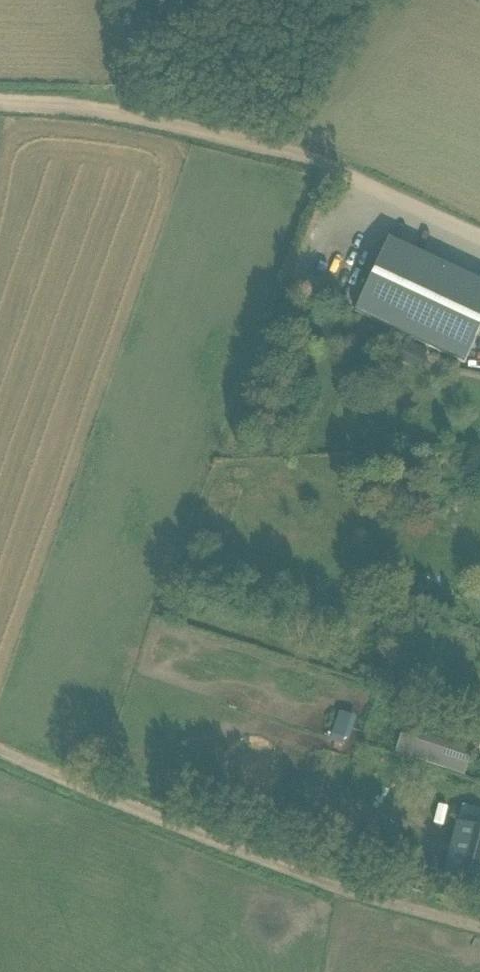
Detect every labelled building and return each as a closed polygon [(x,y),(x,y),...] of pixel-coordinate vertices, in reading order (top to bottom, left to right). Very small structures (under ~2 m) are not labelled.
[(355,312),(465,363),(479,330),(479,282),(389,239),(355,312)] [(335,734),(350,736),(354,713),(339,711),(335,734)] [(464,776),(472,751),(403,728),(395,753),(464,776)] [(442,877),(479,888),(479,829),(457,823),(442,877)]
